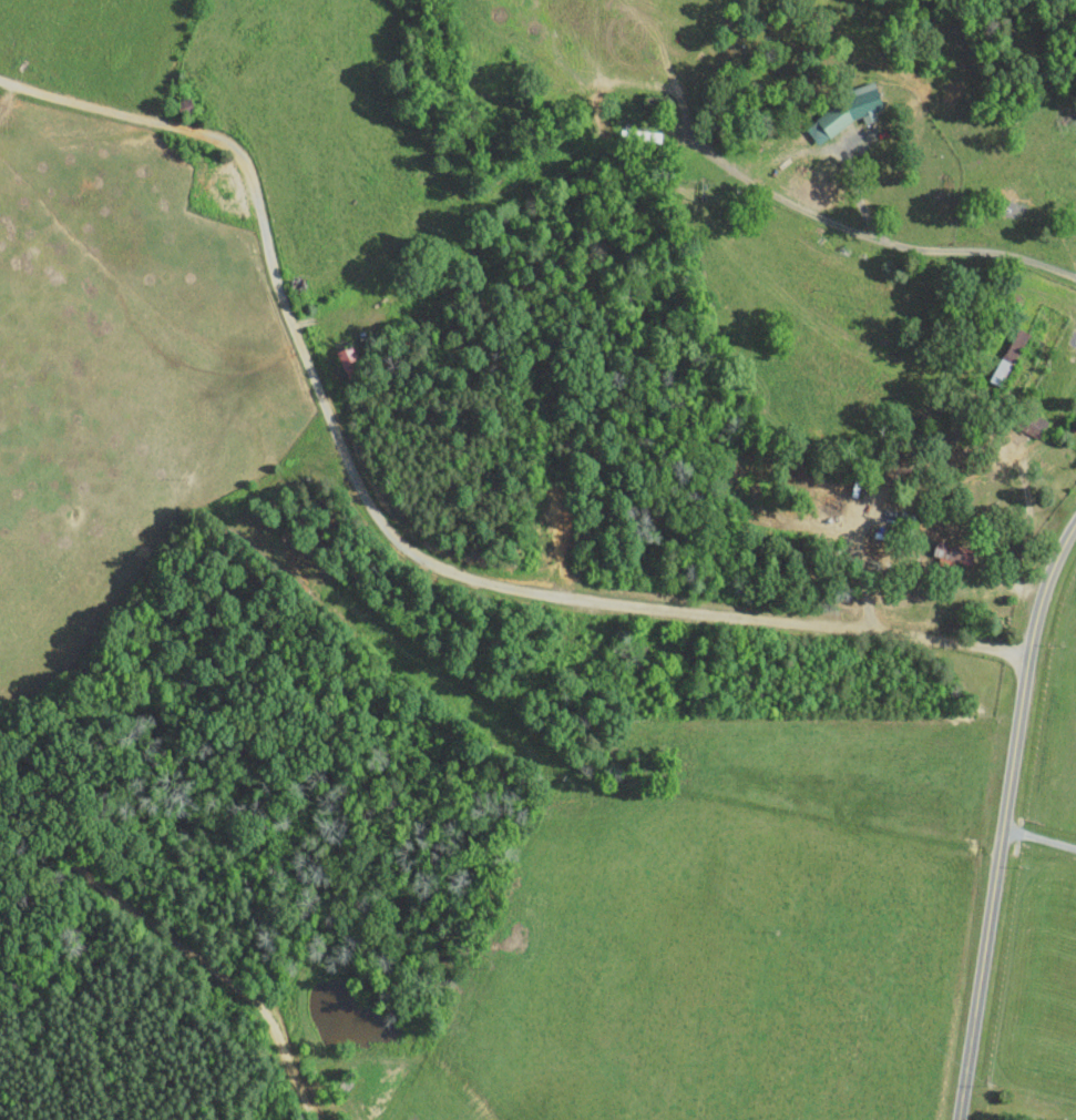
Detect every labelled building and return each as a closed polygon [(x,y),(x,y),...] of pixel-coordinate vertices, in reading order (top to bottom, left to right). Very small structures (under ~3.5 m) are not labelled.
[(883,108),(874,81),(848,89),(852,102),(806,118),(813,138),(863,121),(864,123),(878,119),(875,111),(883,108)] [(1028,333),(1017,328),(988,390),(999,395),(1028,333)] [(360,367),(354,344),(337,349),(343,371),(360,367)] [(938,562),(955,567),(956,561),(970,565),(974,551),(936,539),(931,554),(940,557),(938,562)]
